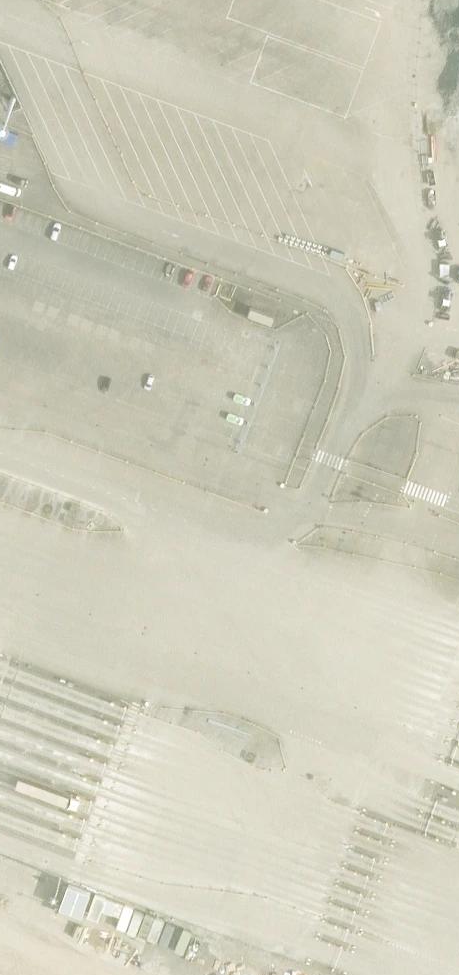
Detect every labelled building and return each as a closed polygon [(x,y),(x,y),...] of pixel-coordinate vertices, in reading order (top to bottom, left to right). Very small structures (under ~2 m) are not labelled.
[(273,327),(277,317),(251,308),(248,317),(273,327)]
